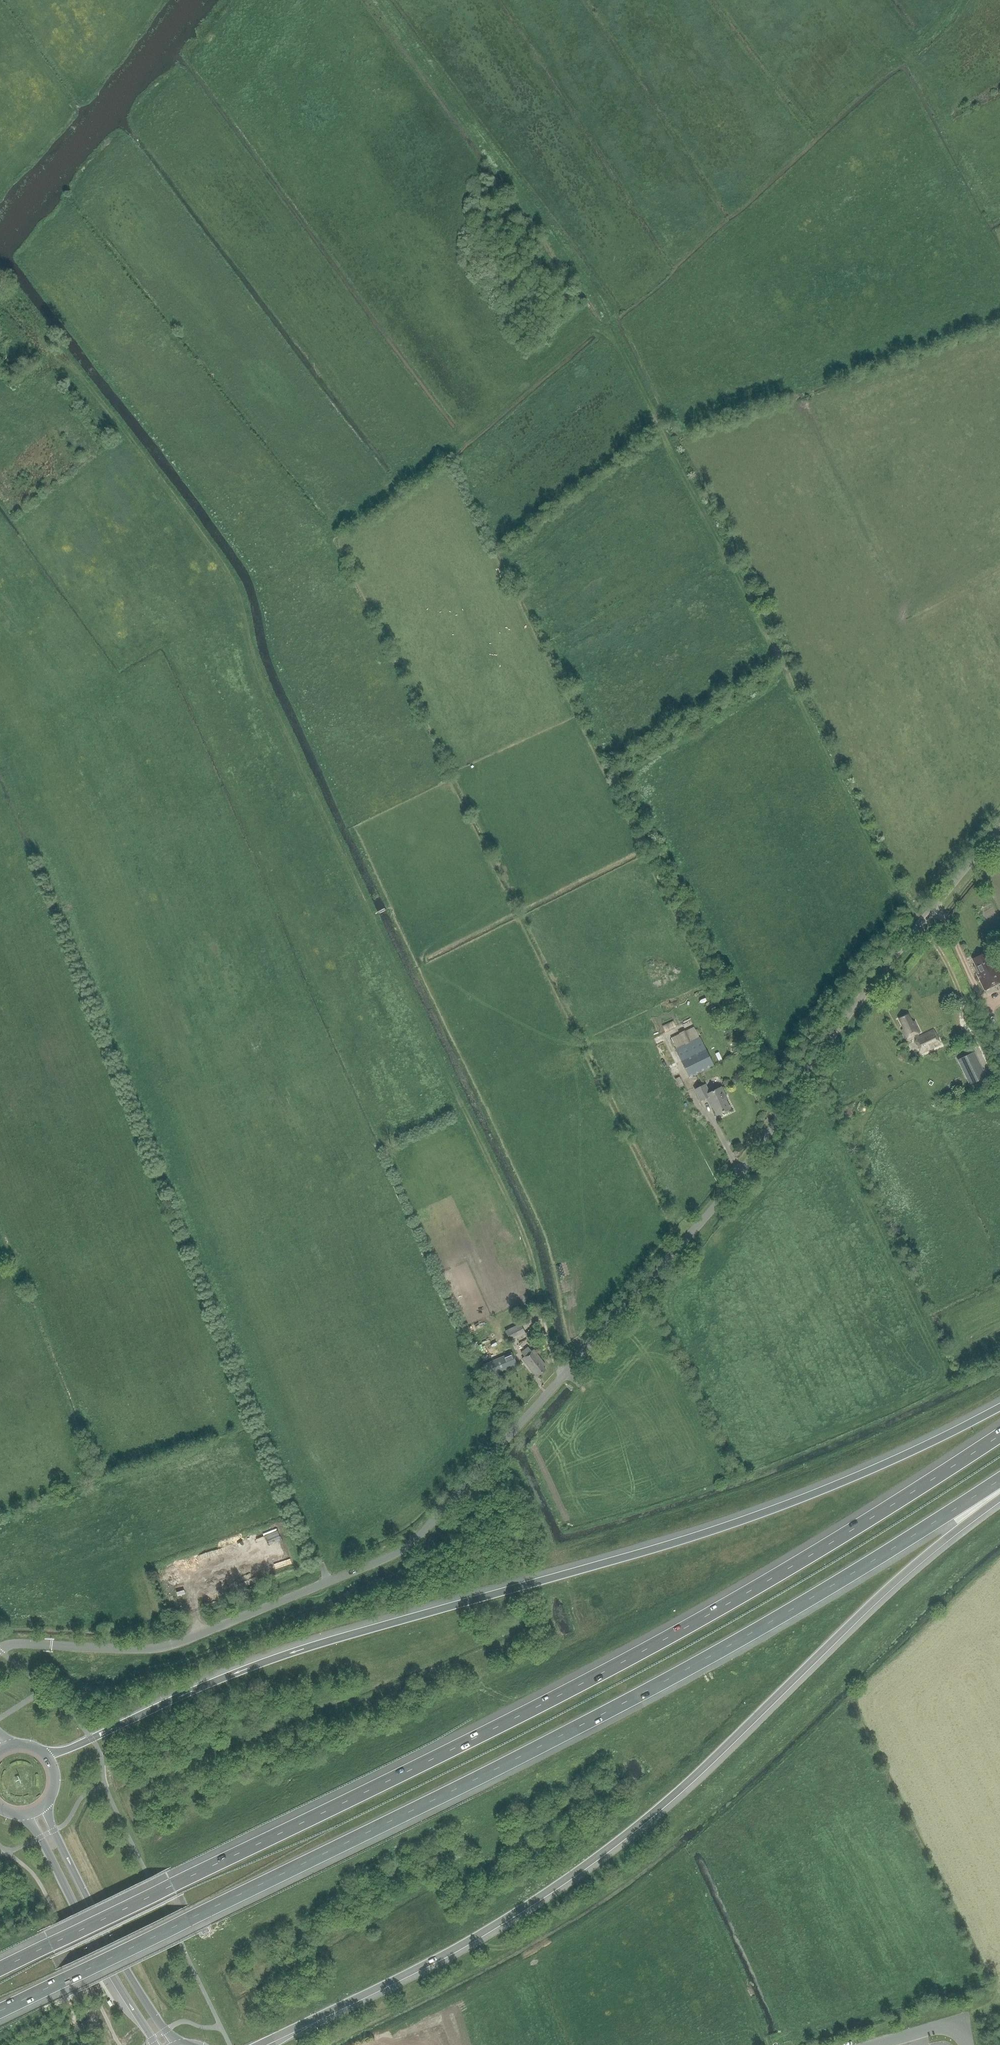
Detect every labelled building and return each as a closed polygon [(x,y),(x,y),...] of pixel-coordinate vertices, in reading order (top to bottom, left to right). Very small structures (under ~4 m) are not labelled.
[(46,364),(29,378),(34,384),(51,370),(46,364)] [(999,982),(999,973),(996,964),(994,965),(990,957),(987,952),(972,959),(979,972),(977,974),(985,990),(999,982)] [(905,1039),(913,1035),(916,1040),(915,1040),(922,1054),(941,1045),(934,1029),(919,1037),(917,1033),(920,1032),(915,1021),(912,1022),(908,1014),(899,1019),(904,1028),(901,1030),(905,1039)] [(713,1065),(699,1037),(694,1027),(672,1038),(677,1048),(675,1049),(689,1077),(713,1065)] [(974,1052),(957,1060),(970,1085),(986,1077),(974,1052)] [(679,1077),(675,1080),(679,1088),(683,1085),(679,1077)] [(717,1115),(730,1109),(725,1099),(727,1098),(721,1087),(709,1093),(705,1085),(695,1090),(700,1100),(706,1097),(711,1107),(713,1106),(717,1115)] [(505,1331),(509,1339),(511,1342),(526,1334),(521,1323),(505,1331)] [(475,1343),(488,1337),(484,1328),(471,1335),(475,1343)] [(521,1352),(524,1356),(522,1358),(536,1376),(538,1375),(539,1375),(546,1370),(543,1366),(545,1365),(534,1350),(533,1350),(531,1347),(529,1348),(528,1347),(521,1352)] [(511,1352),(484,1364),(489,1376),(516,1364),(511,1352)]
